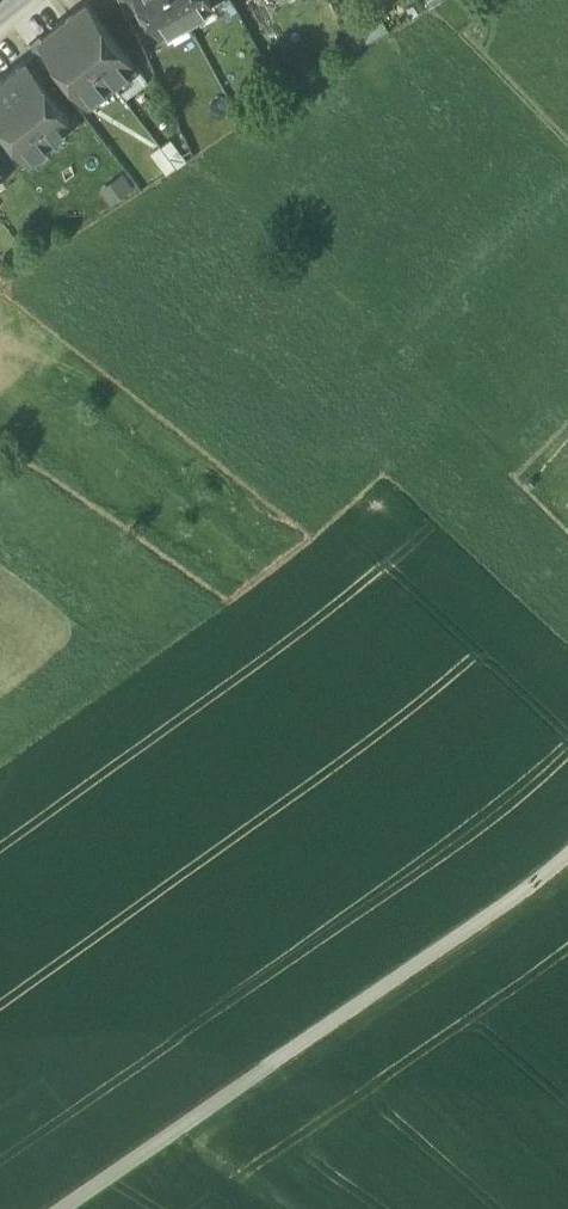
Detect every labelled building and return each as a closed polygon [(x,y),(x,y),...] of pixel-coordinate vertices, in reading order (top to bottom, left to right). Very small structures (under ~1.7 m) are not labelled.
[(127,16),(140,8),(140,7),(142,0),(120,0),(127,16)] [(140,7),(140,8),(143,14),(152,17),(161,34),(186,20),(175,0),(142,0),(140,7)] [(186,20),(211,7),(207,0),(175,0),(186,20)] [(134,64),(87,3),(64,21),(111,81),(134,64)] [(111,81),(64,21),(42,38),(89,99),(111,81)] [(70,122),(24,62),(1,79),(48,140),(70,122)] [(1,79),(0,80),(0,125),(25,157),(48,140),(1,79)] [(187,160),(171,139),(161,146),(177,167),(187,160)] [(176,166),(160,145),(150,153),(166,173),(176,166)] [(133,188),(122,174),(103,188),(115,203),(133,188)]
